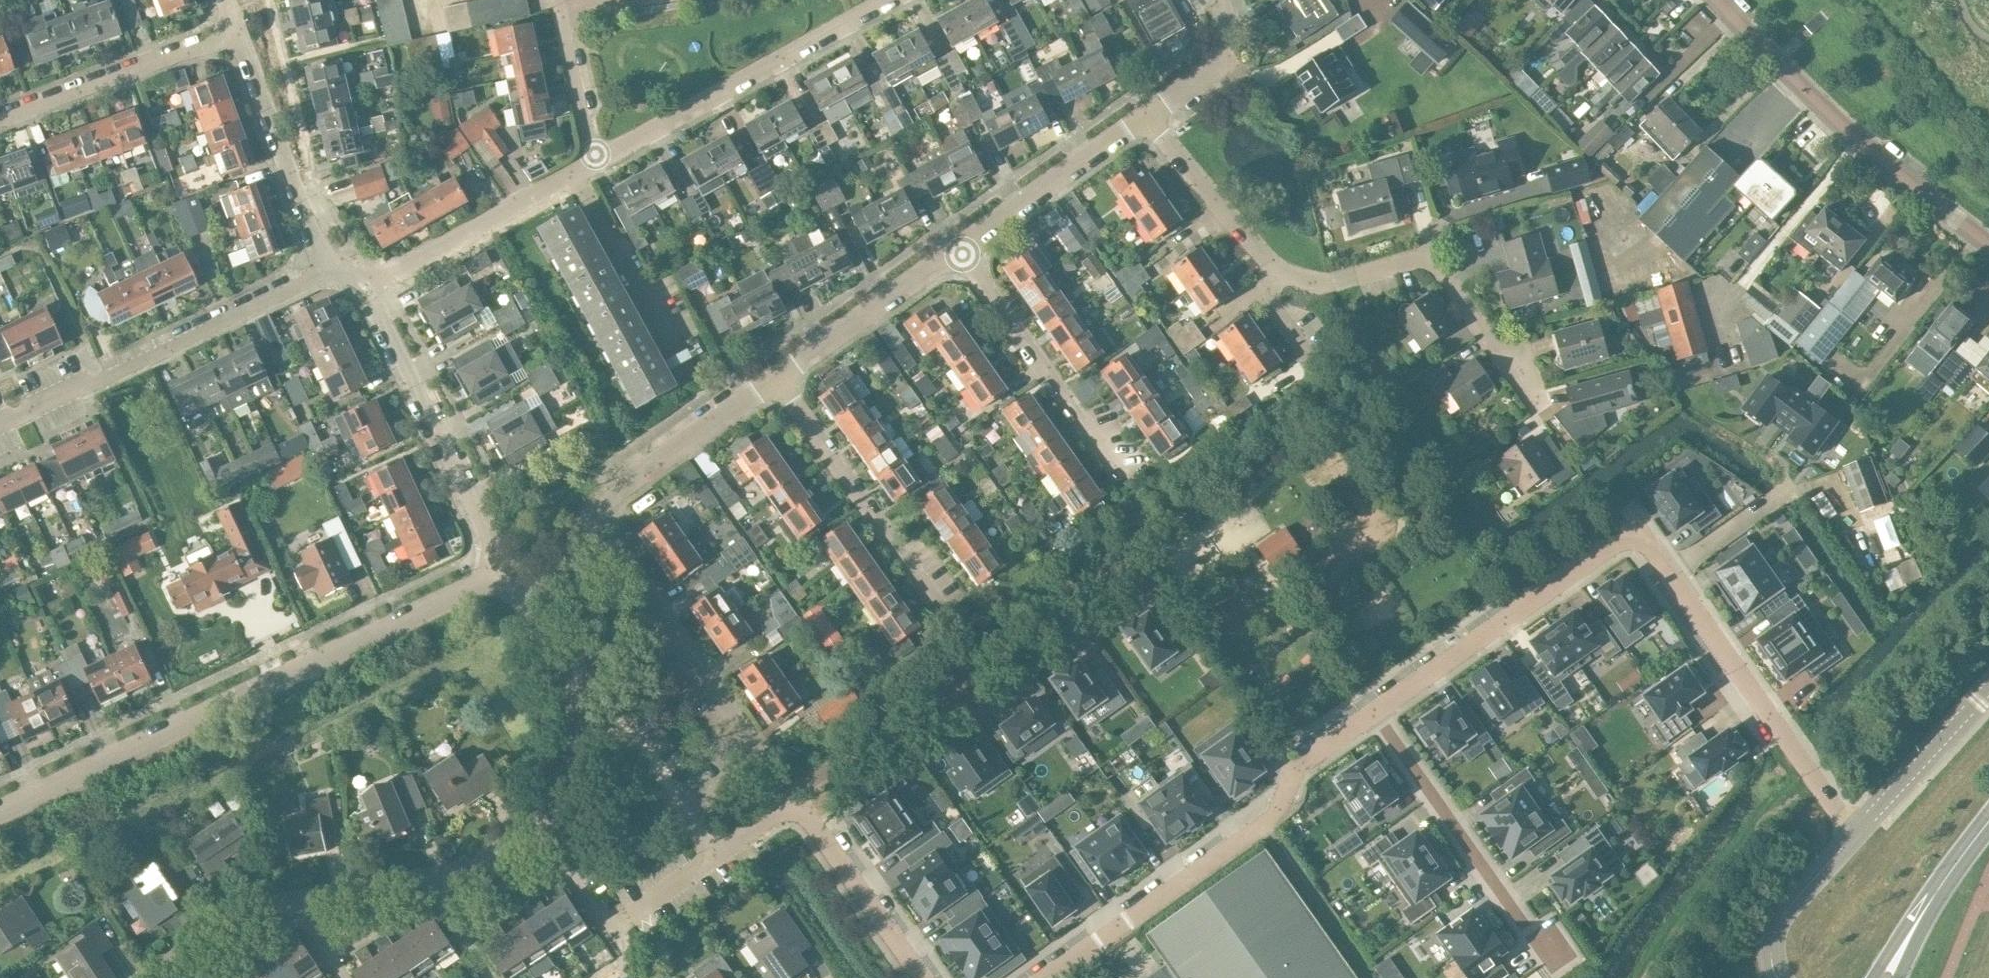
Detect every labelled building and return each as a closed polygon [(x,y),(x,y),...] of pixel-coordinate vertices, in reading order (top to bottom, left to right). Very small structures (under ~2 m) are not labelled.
[(98,42),(119,34),(107,2),(97,6),(95,0),(88,0),(83,2),(98,42)] [(134,4),(132,0),(119,0),(122,9),(134,4)] [(163,18),(194,6),(192,0),(156,0),(163,18)] [(326,0),(289,0),(291,9),(326,0)] [(296,31),(332,22),(326,0),(291,9),(296,31)] [(402,0),(379,0),(377,0),(380,12),(404,7),(402,0)] [(495,22),(490,0),(481,0),(478,1),(483,25),(495,22)] [(503,8),(502,0),(490,0),(495,22),(506,20),(503,8)] [(975,35),(998,22),(985,0),(975,0),(960,8),(975,35)] [(1081,0),(1066,0),(1077,18),(1079,17),(1082,22),(1090,17),(1081,0)] [(1093,14),(1110,4),(1107,0),(1085,0),(1093,14)] [(1133,12),(1151,45),(1184,26),(1170,0),(1126,0),(1133,12)] [(1276,6),(1296,37),(1336,12),(1329,0),(1327,0),(1319,5),(1316,0),(1284,0),(1276,6)] [(1534,3),(1542,10),(1548,9),(1552,5),(1561,13),(1572,0),(1534,0),(1534,3)] [(1580,52),(1610,24),(1594,7),(1593,8),(1585,0),(1581,0),(1548,36),(1554,42),(1558,42),(1566,34),(1575,43),(1567,51),(1562,51),(1559,54),(1559,58),(1566,66),(1568,64),(1580,52)] [(472,27),(483,25),(478,1),(467,3),(472,27)] [(77,49),(98,42),(83,2),(70,6),(73,15),(65,17),(77,49)] [(506,20),(530,15),(527,2),(503,8),(506,20)] [(460,30),(472,27),(467,3),(455,5),(460,30)] [(134,4),(122,9),(130,29),(141,25),(134,4)] [(1434,63),(1451,45),(1406,4),(1390,22),(1434,63)] [(448,33),(460,30),(455,5),(443,8),(448,33)] [(383,25),(406,19),(404,7),(380,12),(383,25)] [(357,8),(344,11),(346,19),(359,15),(357,8)] [(953,47),(975,35),(960,8),(938,20),(953,47)] [(1090,17),(1082,22),(1082,23),(1078,26),(1084,36),(1094,31),(1099,40),(1113,33),(1102,12),(1091,18),(1090,17)] [(77,49),(65,17),(56,21),(54,13),(42,18),(56,57),(77,49)] [(1343,42),(1367,27),(1358,14),(1335,29),(1343,42)] [(359,15),(346,19),(348,26),(361,23),(359,15)] [(1009,21),(1025,50),(1036,45),(1019,15),(1009,21)] [(34,65),(56,57),(42,18),(29,22),(32,29),(22,33),(34,65)] [(385,35),(409,30),(406,19),(383,25),(385,35)] [(1465,19),(1456,29),(1468,40),(1477,30),(1465,19)] [(1009,21),(999,26),(1008,44),(1006,45),(1015,62),(1019,60),(1027,55),(1025,51),(1025,50),(1009,21)] [(332,22),(296,31),(302,53),(338,45),(332,22)] [(1589,62),(1597,70),(1627,41),(1610,24),(1580,52),(1568,64),(1556,75),(1566,86),(1571,86),(1576,80),(1577,67),(1584,61),(1589,62)] [(502,57),(537,49),(532,25),(497,32),(502,57)] [(407,41),(411,40),(409,30),(385,35),(387,45),(407,41)] [(936,61),(919,31),(897,43),(916,79),(938,67),(949,87),(959,82),(945,56),(936,61)] [(430,66),(443,63),(436,35),(421,38),(429,67),(428,68),(430,73),(432,72),(430,66)] [(415,76),(430,73),(428,68),(429,67),(421,38),(411,40),(407,41),(415,76)] [(12,71),(0,39),(0,76),(12,71)] [(1593,105),(1643,58),(1627,41),(1597,70),(1608,81),(1588,101),(1593,105)] [(897,43),(874,55),(891,87),(892,86),(913,75),(910,71),(911,70),(916,79),(897,43)] [(1079,62),(1093,89),(1115,78),(1097,44),(1088,49),(1092,56),(1079,62)] [(1345,74),(1354,68),(1339,45),(1330,51),(1330,50),(1296,72),(1323,114),(1357,92),(1345,74)] [(516,77),(542,71),(537,49),(502,57),(505,66),(513,65),(516,77)] [(955,50),(945,56),(959,82),(969,76),(955,50)] [(447,69),(460,66),(458,57),(445,60),(447,69)] [(1002,58),(993,63),(997,71),(1007,66),(1002,58)] [(1643,58),(1593,105),(1598,111),(1607,102),(1611,106),(1622,96),(1628,103),(1659,75),(1643,58)] [(851,59),(829,71),(844,97),(848,105),(870,93),(866,85),(851,59)] [(331,64),(306,70),(312,94),(347,86),(355,83),(353,73),(344,75),(341,62),(331,64)] [(1067,103),(1093,89),(1079,62),(1053,76),(1054,77),(1042,82),(1053,103),(1064,97),(1067,103)] [(447,69),(449,77),(462,74),(460,66),(447,69)] [(978,68),(972,71),(977,80),(987,75),(984,69),(978,68)] [(362,82),(374,79),(372,71),(360,74),(362,82)] [(547,95),(542,71),(516,77),(516,78),(506,80),(512,106),(520,101),(547,95)] [(829,71),(806,83),(821,111),(822,110),(830,124),(852,112),(848,105),(844,97),(829,71)] [(374,79),(362,82),(363,89),(376,86),(377,90),(395,85),(393,75),(374,79)] [(195,112),(228,100),(220,77),(187,89),(195,112)] [(1041,109),(1053,103),(1042,82),(1031,88),(1036,98),(1009,112),(1022,138),(1048,124),(1041,109)] [(1529,82),(1520,90),(1529,99),(1537,90),(1529,82)] [(317,117),(352,109),(347,86),(312,94),(317,117)] [(882,92),(892,111),(893,110),(896,116),(904,111),(901,106),(902,105),(892,86),(891,87),(882,92)] [(983,116),(1000,149),(1022,138),(1009,112),(998,118),(993,109),(983,114),(971,90),(960,96),(973,121),(983,116)] [(882,92),(872,97),(885,122),(896,116),(893,110),(892,111),(882,92)] [(463,94),(454,96),(456,108),(465,107),(463,94)] [(520,101),(512,106),(516,126),(520,125),(524,141),(546,136),(543,121),(553,119),(547,95),(520,101)] [(973,121),(960,96),(950,102),(962,127),(973,121)] [(1663,137),(1685,116),(1669,99),(1647,120),(1663,137)] [(203,134),(236,122),(228,100),(195,112),(203,134)] [(1549,100),(1537,112),(1544,119),(1556,107),(1549,100)] [(771,113),(785,139),(805,128),(791,102),(771,113)] [(485,122),(494,116),(487,107),(479,113),(485,122)] [(109,117),(120,150),(142,142),(130,109),(109,117)] [(322,139),(331,137),(358,130),(352,109),(317,117),(322,139)] [(162,115),(149,119),(152,127),(165,123),(178,118),(175,111),(162,115)] [(500,125),(494,116),(485,122),(479,113),(478,114),(469,120),(482,138),(500,125)] [(771,113),(747,126),(761,152),(762,152),(764,156),(755,161),(772,193),(778,205),(788,199),(781,187),(767,161),(789,149),(784,140),(785,139),(771,113)] [(1558,114),(1551,121),(1563,132),(1570,125),(1558,114)] [(372,127),(399,120),(385,123),(383,116),(370,119),(372,127)] [(1685,116),(1663,137),(1679,154),(1701,133),(1685,116)] [(99,158),(120,150),(109,117),(87,125),(99,158)] [(178,118),(165,123),(167,130),(180,125),(178,118)] [(399,120),(372,127),(374,133),(401,127),(399,120)] [(472,145),(482,138),(469,120),(460,127),(472,145)] [(818,126),(828,145),(837,140),(827,121),(818,126)] [(211,154),(244,142),(236,122),(203,134),(211,154)] [(1589,156),(1614,133),(1605,124),(1595,133),(1590,128),(1576,142),(1589,156)] [(78,166),(99,158),(87,125),(66,133),(78,166)] [(1625,125),(1608,142),(1616,150),(1634,134),(1625,125)] [(819,150),(828,145),(818,126),(808,132),(819,150)] [(447,136),(460,154),(470,147),(457,129),(447,136)] [(358,130),(331,137),(322,139),(328,161),(341,158),(344,169),(372,163),(369,149),(363,151),(358,130)] [(947,139),(942,148),(960,183),(983,172),(963,131),(947,139)] [(77,166),(78,166),(66,133),(42,142),(54,174),(68,169),(72,179),(81,176),(77,166)] [(450,161),(460,154),(447,136),(437,143),(450,161)] [(728,136),(706,148),(726,184),(747,173),(761,198),(768,210),(778,205),(772,193),(755,161),(745,167),(743,163),(728,136)] [(1465,202),(1513,188),(1510,178),(1524,174),(1514,138),(1498,143),(1500,150),(1474,157),(1472,149),(1456,154),(1458,162),(1454,163),(1455,167),(1445,170),(1446,176),(1449,188),(1450,188),(1452,194),(1455,193),(1455,194),(1462,192),(1465,202)] [(845,152),(849,149),(849,143),(844,140),(839,143),(840,149),(845,152)] [(244,142),(211,154),(219,177),(252,165),(244,142)] [(1608,177),(1613,172),(1601,161),(1613,148),(1607,143),(1591,161),(1608,177)] [(1733,186),(1741,178),(1706,146),(1676,179),(1672,174),(1655,191),(1660,197),(1638,220),(1683,261),(1688,257),(1717,224),(1708,216),(1724,198),(1734,187),(1733,186)] [(942,148),(940,147),(924,155),(930,166),(920,170),(921,171),(910,176),(921,196),(931,191),(934,196),(960,183),(942,148)] [(706,148),(683,161),(698,187),(700,191),(691,196),(702,216),(711,210),(704,197),(726,184),(706,148)] [(420,153),(420,154),(426,165),(434,161),(428,149),(420,153)] [(12,154),(1,157),(2,160),(13,190),(16,199),(47,189),(37,161),(27,164),(23,152),(13,156),(12,154)] [(167,170),(193,161),(191,154),(178,158),(181,165),(167,170)] [(1373,184),(1337,194),(1349,235),(1398,221),(1389,189),(1405,185),(1416,182),(1408,154),(1397,157),(1368,165),(1373,184)] [(868,157),(858,163),(863,172),(873,167),(868,157)] [(1590,182),(1584,159),(1546,169),(1553,192),(1570,188),(1590,182)] [(13,190),(2,160),(0,160),(0,195),(13,190)] [(193,161),(167,170),(170,179),(183,174),(183,173),(196,168),(193,161)] [(1752,204),(1777,176),(1761,161),(1756,161),(1741,178),(1733,186),(1734,187),(1752,204)] [(1655,191),(1672,174),(1662,164),(1645,180),(1655,191)] [(639,177),(654,203),(675,192),(660,165),(639,177)] [(127,170),(135,193),(143,190),(134,167),(127,170)] [(384,180),(387,191),(389,190),(381,168),(372,171),(376,182),(384,180)] [(1137,219),(1167,198),(1159,187),(1158,187),(1149,175),(1140,181),(1131,168),(1112,182),(1137,219)] [(128,195),(135,193),(127,170),(120,172),(128,195)] [(355,189),(376,182),(372,171),(352,178),(355,189)] [(433,191),(445,215),(468,202),(455,178),(443,185),(438,176),(430,181),(433,191)] [(909,202),(921,196),(910,176),(897,183),(902,192),(877,204),(891,230),(916,217),(909,202)] [(1777,176),(1752,204),(1771,221),(1794,197),(1794,191),(1777,176)] [(624,205),(615,210),(627,233),(638,252),(649,246),(638,227),(631,215),(654,203),(639,177),(617,189),(615,189),(624,205)] [(824,184),(835,205),(844,200),(834,179),(824,184)] [(359,200),(387,191),(384,180),(376,182),(355,189),(359,200)] [(424,227),(445,215),(433,191),(430,181),(429,182),(430,184),(420,190),(423,196),(413,202),(409,193),(408,194),(412,203),(424,227)] [(85,185),(92,207),(99,205),(91,182),(85,185)] [(233,217),(265,205),(262,197),(265,195),(262,186),(258,186),(258,184),(225,196),(233,217)] [(823,211),(835,205),(824,184),(812,190),(823,211)] [(81,211),(92,207),(85,185),(77,188),(81,200),(78,201),(81,211)] [(403,238),(424,227),(412,203),(408,194),(390,204),(389,203),(390,214),(403,238)] [(176,215),(188,212),(200,207),(196,195),(172,204),(176,215)] [(65,219),(76,215),(69,196),(58,199),(65,219)] [(702,216),(705,222),(691,196),(680,202),(691,222),(702,216)] [(1167,198),(1137,219),(1152,241),(1162,234),(1165,238),(1182,229),(1178,223),(1181,221),(1173,209),(1174,208),(1167,198)] [(1708,216),(1717,224),(1733,207),(1724,198),(1708,216)] [(390,214),(389,203),(388,200),(376,207),(379,211),(365,219),(364,222),(372,237),(376,235),(383,249),(403,238),(390,214)] [(891,230),(877,204),(864,211),(860,204),(850,209),(867,242),(891,230)] [(233,242),(273,227),(272,226),(275,224),(272,216),(268,215),(265,205),(233,217),(241,239),(233,241),(233,242)] [(208,230),(207,227),(200,207),(188,212),(196,234),(208,230)] [(574,213),(581,209),(580,208),(540,230),(639,409),(678,387),(678,386),(671,389),(574,213)] [(1819,256),(1844,225),(1824,209),(1817,217),(1810,211),(1789,238),(1811,254),(1813,252),(1819,256)] [(56,212),(46,215),(49,225),(58,221),(59,221),(56,212)] [(185,238),(196,234),(188,212),(176,215),(185,238)] [(1095,247),(1105,240),(1085,212),(1075,219),(1095,247)] [(1,227),(7,244),(22,239),(16,221),(1,227)] [(1844,225),(1819,256),(1819,257),(1819,256),(1840,272),(1846,265),(1865,241),(1844,225)] [(63,226),(43,234),(50,252),(70,244),(63,226)] [(1073,226),(1063,233),(1073,247),(1068,250),(1072,254),(1076,251),(1086,244),(1073,226)] [(273,227),(233,242),(236,250),(244,247),(249,261),(281,250),(280,246),(282,244),(280,237),(276,237),(273,227)] [(807,235),(828,275),(850,264),(833,231),(823,236),(819,229),(807,235)] [(1748,264),(1766,242),(1755,232),(1737,254),(1748,264)] [(146,236),(151,247),(158,244),(152,233),(146,236)] [(788,264),(788,265),(778,270),(788,291),(799,285),(801,289),(828,275),(807,235),(806,235),(806,236),(789,244),(797,259),(788,264)] [(1545,262),(1537,235),(1505,244),(1513,271),(1498,276),(1503,294),(1507,293),(1510,303),(1506,304),(1507,308),(1558,293),(1549,261),(1545,262)] [(144,251),(151,247),(146,236),(139,239),(144,251)] [(1015,262),(1005,269),(1019,290),(1045,272),(1052,267),(1032,239),(1009,255),(1015,262)] [(1188,291),(1216,271),(1201,249),(1198,252),(1194,246),(1173,263),(1176,267),(1173,270),(1188,291)] [(155,255),(174,296),(195,286),(192,279),(203,274),(192,250),(169,261),(164,251),(155,255)] [(110,267),(117,264),(111,252),(104,255),(110,267)] [(486,252),(464,264),(470,275),(492,263),(486,252)] [(15,265),(10,255),(0,260),(0,272),(15,265)] [(103,271),(110,267),(104,255),(97,259),(102,270),(103,271)] [(153,306),(174,296),(155,255),(159,265),(139,275),(153,306)] [(1089,272),(1100,264),(1094,255),(1083,263),(1089,272)] [(1889,265),(1881,258),(1864,278),(1894,303),(1914,280),(1911,278),(1913,276),(1906,270),(1904,272),(1892,262),(1889,265)] [(1122,284),(1143,269),(1136,259),(1115,275),(1122,284)] [(687,293),(708,282),(697,260),(676,271),(687,293)] [(1100,264),(1089,272),(1094,279),(1106,271),(1100,264)] [(118,285),(113,274),(110,267),(103,271),(102,270),(102,272),(109,289),(98,294),(89,286),(88,287),(90,288),(87,293),(86,299),(86,305),(88,310),(92,315),(97,318),(102,320),(109,319),(111,325),(133,315),(118,285)] [(1143,269),(1122,284),(1136,305),(1148,296),(1140,285),(1150,279),(1143,269)] [(766,276),(764,272),(738,285),(758,325),(785,311),(777,296),(788,291),(778,270),(766,276)] [(1216,271),(1188,291),(1183,295),(1190,305),(1195,301),(1204,314),(1233,294),(1216,271)] [(1034,311),(1059,293),(1045,272),(1019,290),(1034,311)] [(133,315),(153,306),(139,275),(118,285),(133,315)] [(427,325),(481,295),(475,283),(461,290),(455,280),(419,301),(425,311),(421,313),(427,325)] [(1636,303),(1626,306),(1631,322),(1641,319),(1644,327),(1652,325),(1659,347),(1674,343),(1679,359),(1706,352),(1686,283),(1660,291),(1661,294),(1636,301),(1636,303)] [(730,327),(735,337),(758,325),(738,285),(745,299),(732,305),(728,298),(707,308),(716,327),(725,330),(730,327)] [(1751,288),(1740,300),(1767,322),(1772,316),(1777,309),(1751,288)] [(1767,328),(1783,341),(1789,346),(1817,309),(1793,289),(1777,309),(1772,316),(1764,326),(1767,328)] [(524,293),(516,297),(523,311),(531,307),(524,293)] [(1059,293),(1034,311),(1048,330),(1073,312),(1059,293)] [(1453,329),(1427,293),(1416,300),(1418,303),(1413,307),(1409,304),(1404,304),(1401,307),(1399,311),(1400,316),(1423,349),(1453,329)] [(481,295),(427,325),(434,337),(438,334),(444,345),(480,324),(474,314),(488,307),(481,295)] [(1117,311),(1128,303),(1123,296),(1112,303),(1117,311)] [(306,338),(341,322),(330,299),(293,316),(297,325),(300,325),(306,338)] [(498,325),(520,313),(514,302),(492,314),(498,325)] [(1128,303),(1117,311),(1123,320),(1134,312),(1128,303)] [(1828,303),(1795,344),(1819,363),(1852,322),(1828,303)] [(1951,304),(1928,332),(1929,332),(1918,345),(1939,363),(1950,350),(1974,321),(1951,304)] [(20,318),(40,361),(44,359),(41,354),(61,345),(44,307),(20,318)] [(938,347),(964,329),(949,308),(937,317),(930,307),(905,325),(912,335),(917,332),(931,351),(937,347),(938,347)] [(1073,312),(1048,330),(1062,351),(1087,332),(1073,312)] [(520,313),(498,325),(505,336),(526,324),(520,313)] [(1236,359),(1264,339),(1248,316),(1245,319),(1241,313),(1217,332),(1220,336),(1220,337),(1236,359)] [(1752,366),(1777,357),(1767,328),(1764,326),(1756,317),(1737,324),(1744,342),(1743,342),(1752,366)] [(40,361),(20,318),(0,328),(0,337),(10,358),(14,367),(35,357),(37,363),(40,361)] [(1177,345),(1198,330),(1192,321),(1170,336),(1177,345)] [(1608,357),(1603,339),(1606,338),(1602,321),(1552,335),(1555,348),(1558,348),(1560,354),(1557,357),(1555,361),(1556,365),(1559,368),(1563,369),(1608,357)] [(313,360),(350,343),(341,322),(306,338),(312,349),(309,351),(313,360)] [(1156,326),(1134,341),(1143,354),(1165,339),(1156,326)] [(1087,332),(1062,351),(1077,372),(1103,354),(1111,348),(1096,327),(1087,332)] [(952,367),(978,349),(964,329),(938,347),(952,367)] [(271,355),(285,348),(276,330),(262,337),(271,355)] [(1177,345),(1184,355),(1205,340),(1198,330),(1177,345)] [(10,358),(0,337),(0,362),(10,358)] [(1264,339),(1236,359),(1245,373),(1241,376),(1248,385),(1260,376),(1264,382),(1282,372),(1278,364),(1281,362),(1264,339)] [(462,386),(516,356),(509,343),(495,351),(489,341),(453,362),(459,371),(455,374),(462,386)] [(326,379),(360,363),(350,343),(313,360),(317,367),(319,366),(326,379)] [(906,371),(916,364),(901,343),(890,350),(906,371)] [(231,354),(248,391),(257,387),(255,383),(268,377),(253,344),(231,354)] [(666,361),(671,371),(704,353),(698,344),(666,361)] [(285,348),(271,355),(276,365),(290,359),(285,348)] [(966,388),(992,369),(978,349),(952,367),(966,388)] [(1195,350),(1186,357),(1194,368),(1203,361),(1195,350)] [(1966,361),(1953,351),(1934,375),(1933,374),(1926,383),(1923,381),(1915,390),(1928,401),(1943,383),(1945,386),(1966,361)] [(1955,394),(1969,377),(1988,393),(1988,352),(1975,369),(1966,361),(1946,386),(1955,394)] [(891,382),(902,375),(886,353),(876,360),(883,370),(874,376),(881,386),(890,379),(891,382)] [(248,391),(231,354),(211,364),(227,397),(233,410),(253,401),(248,391)] [(1117,394),(1142,375),(1128,355),(1102,373),(1117,394)] [(516,356),(462,386),(468,398),(472,395),(478,406),(514,385),(508,375),(522,367),(516,356)] [(1492,385),(1475,360),(1451,376),(1442,365),(1422,379),(1437,400),(1448,392),(1462,412),(1481,399),(1478,395),(1492,385)] [(360,363),(326,379),(331,391),(329,392),(333,401),(370,384),(360,363)] [(533,386),(554,374),(548,363),(526,375),(533,386)] [(211,364),(191,374),(208,410),(212,420),(233,410),(227,397),(211,364)] [(1182,366),(1175,371),(1181,378),(1188,373),(1182,366)] [(836,420),(861,401),(848,381),(854,377),(846,367),(823,383),(830,393),(821,399),(836,420)] [(992,369),(966,388),(981,409),(1007,390),(992,369)] [(1579,448),(1606,427),(1602,413),(1636,403),(1627,372),(1567,389),(1573,413),(1569,414),(1559,422),(1579,448)] [(191,430),(212,420),(208,410),(191,374),(169,384),(191,430)] [(554,374),(533,386),(539,397),(560,385),(554,374)] [(920,390),(931,382),(926,375),(914,382),(920,390)] [(1131,415),(1157,396),(1142,375),(1117,394),(1131,415)] [(1789,392),(1767,376),(1744,408),(1748,411),(1745,415),(1761,426),(1763,422),(1767,425),(1775,414),(1784,423),(1805,394),(1793,386),(1789,392)] [(290,396),(304,390),(298,377),(284,383),(290,396)] [(1830,385),(1819,377),(1784,423),(1794,430),(1789,438),(1813,455),(1815,453),(1818,455),(1830,440),(1826,437),(1836,423),(1814,407),(1830,385)] [(931,382),(920,390),(925,398),(937,390),(931,382)] [(903,401),(915,393),(910,386),(898,394),(903,401)] [(1202,392),(1201,391),(1198,386),(1187,394),(1192,400),(1203,393),(1202,392)] [(1200,413),(1211,405),(1217,401),(1207,387),(1201,391),(1202,392),(1203,393),(1192,400),(1200,413)] [(304,390),(290,396),(295,406),(309,400),(304,390)] [(915,393),(903,401),(909,410),(921,402),(915,393)] [(1018,433),(1044,415),(1030,395),(1004,413),(1018,433)] [(1230,421),(1233,419),(1252,405),(1245,395),(1227,408),(1221,398),(1217,401),(1211,405),(1218,415),(1223,411),(1230,421)] [(1145,434),(1170,415),(1157,396),(1131,415),(1145,434)] [(344,415),(335,420),(346,442),(352,439),(386,423),(381,414),(383,412),(379,403),(376,402),(375,401),(344,415)] [(850,439),(876,421),(861,401),(836,420),(850,439)] [(496,447),(550,417),(543,405),(529,412),(524,402),(488,423),(493,432),(489,435),(496,447)] [(257,408),(262,420),(275,446),(283,443),(265,405),(257,408)] [(1170,415),(1145,434),(1160,455),(1162,454),(1167,460),(1188,446),(1183,439),(1186,437),(1179,427),(1186,422),(1178,411),(1171,416),(1170,415)] [(949,429),(959,422),(955,415),(944,422),(949,429)] [(1033,454),(1059,436),(1044,415),(1018,433),(1033,454)] [(550,417),(496,447),(502,459),(506,456),(512,467),(548,446),(543,436),(557,429),(550,417)] [(864,460),(890,441),(876,421),(850,439),(864,460)] [(386,423),(352,439),(355,446),(358,445),(365,459),(396,444),(395,442),(396,440),(392,432),(389,431),(386,423)] [(74,430),(94,472),(117,461),(100,424),(80,433),(77,428),(74,430)] [(932,442),(943,434),(938,426),(927,434),(932,442)] [(1977,426),(1977,427),(1956,449),(1974,467),(1975,466),(1974,466),(1988,450),(1988,437),(1977,426)] [(70,483),(94,472),(74,430),(70,431),(73,437),(53,446),(57,455),(70,483)] [(943,434),(932,442),(938,450),(949,442),(943,434)] [(755,477),(781,458),(766,437),(754,446),(747,436),(727,450),(735,461),(741,457),(755,477)] [(1047,474),(1073,455),(1059,436),(1033,454),(1047,474)] [(331,449),(338,446),(334,438),(322,444),(325,451),(331,449)] [(1542,456),(1535,447),(1530,439),(1503,457),(1505,460),(1499,464),(1512,484),(1519,479),(1526,490),(1547,475),(1555,487),(1574,474),(1555,447),(1542,456)] [(1901,440),(1891,453),(1899,459),(1909,447),(1901,440)] [(879,480),(904,461),(890,441),(864,460),(879,480)] [(983,459),(995,451),(989,443),(977,451),(983,459)] [(315,456),(321,468),(328,465),(329,458),(330,455),(340,451),(338,446),(331,449),(325,451),(315,456)] [(281,460),(275,449),(256,458),(261,470),(281,460)] [(49,494),(70,483),(57,455),(36,465),(49,494)] [(931,483),(930,482),(926,476),(927,473),(914,455),(905,462),(904,461),(879,480),(894,501),(913,487),(917,493),(931,483)] [(1061,494),(1087,476),(1073,455),(1047,474),(1061,494)] [(302,456),(285,465),(293,481),(310,473),(302,456)] [(1859,510),(1886,500),(1870,457),(1843,467),(1859,510)] [(261,470),(256,458),(235,468),(240,479),(261,470)] [(769,496),(795,478),(781,458),(755,477),(769,496)] [(379,498),(413,482),(408,472),(410,471),(405,461),(403,462),(402,459),(372,474),(378,488),(375,489),(379,498)] [(997,479),(1009,471),(1003,463),(992,471),(997,479)] [(28,504),(49,494),(36,465),(14,476),(28,504)] [(209,480),(214,491),(240,479),(235,468),(209,480)] [(1009,471),(997,479),(1003,487),(1015,479),(1009,471)] [(723,500),(733,492),(718,472),(708,479),(723,500)] [(934,523),(960,505),(947,487),(953,482),(946,473),(931,483),(917,493),(923,500),(919,503),(934,523)] [(981,490),(993,482),(987,474),(976,482),(981,490)] [(1688,521),(1696,533),(1720,516),(1711,503),(1699,511),(1673,474),(1649,491),(1658,504),(1657,504),(1667,518),(1667,517),(1676,530),(1688,521)] [(28,504),(14,476),(0,482),(0,501),(6,514),(28,504)] [(1087,476),(1061,494),(1046,505),(1054,516),(1069,505),(1076,515),(1085,509),(1090,515),(1104,505),(1100,499),(1102,497),(1087,476)] [(784,517),(809,498),(795,478),(769,496),(784,517)] [(392,517),(424,502),(418,489),(416,489),(413,482),(379,498),(382,504),(385,503),(392,517)] [(709,511),(719,504),(704,482),(693,489),(709,511)] [(993,482),(981,490),(987,498),(998,490),(993,482)] [(1135,509),(1145,502),(1136,488),(1127,495),(1135,509)] [(733,492),(723,500),(729,508),(740,500),(735,492),(733,493),(733,492)] [(353,510),(365,505),(361,497),(349,503),(353,510)] [(798,549),(820,533),(815,527),(824,520),(809,498),(784,517),(778,521),(798,549)] [(185,585),(169,593),(177,609),(193,601),(198,613),(217,603),(216,600),(231,593),(227,586),(243,578),(245,582),(270,570),(238,502),(218,512),(236,550),(217,559),(215,556),(190,568),(191,571),(181,576),(185,585)] [(398,539),(432,523),(427,514),(429,513),(424,502),(392,517),(398,529),(394,531),(398,539)] [(1026,519),(1038,511),(1032,503),(1020,511),(1026,519)] [(365,505),(353,510),(355,516),(367,510),(365,505)] [(948,543),(974,525),(960,505),(934,523),(948,543)] [(117,521),(122,531),(143,520),(139,511),(117,521)] [(656,557),(685,537),(668,514),(667,514),(665,511),(653,519),(643,524),(646,529),(639,534),(656,557)] [(1038,511),(1026,519),(1032,527),(1043,519),(1038,511)] [(1010,530),(1021,522),(1016,514),(1004,523),(1010,530)] [(321,598),(353,583),(345,565),(357,559),(339,519),(338,519),(343,530),(330,536),(331,539),(300,553),(305,565),(294,570),(304,592),(315,587),(321,598)] [(106,538),(122,531),(117,521),(102,529),(106,538)] [(1021,522),(1010,530),(1015,539),(1027,530),(1021,522)] [(405,544),(417,569),(439,559),(432,545),(442,541),(437,530),(435,531),(432,523),(398,539),(401,546),(405,544)] [(751,540),(763,532),(757,524),(746,532),(751,540)] [(835,563),(862,545),(847,524),(821,542),(835,563)] [(963,564),(989,546),(974,525),(948,543),(963,564)] [(1281,564),(1300,552),(1284,529),(1265,541),(1281,564)] [(763,532),(751,540),(757,547),(768,539),(763,532)] [(72,543),(77,552),(88,547),(84,537),(72,543)] [(685,537),(656,557),(673,581),(681,576),(684,580),(693,572),(704,565),(701,561),(702,561),(685,537)] [(1727,599),(1768,570),(1745,537),(1720,555),(1727,565),(1715,573),(1720,579),(1715,583),(1727,599)] [(728,562),(749,547),(743,538),(721,553),(728,562)] [(367,554),(383,546),(380,539),(369,544),(372,551),(366,553),(367,554)] [(66,557),(77,552),(72,543),(62,548),(66,557)] [(989,546),(963,564),(978,585),(990,576),(993,580),(998,576),(995,572),(1003,566),(996,555),(1000,552),(993,543),(989,546)] [(849,583),(875,564),(862,545),(835,563),(849,583)] [(383,546),(367,554),(376,574),(387,569),(380,555),(386,552),(383,546)] [(749,547),(728,562),(735,572),(757,557),(749,547)] [(43,568),(56,562),(51,553),(39,559),(43,568)] [(863,603),(889,584),(875,564),(849,583),(863,603)] [(8,573),(13,583),(23,578),(19,568),(8,573)] [(1790,601),(1768,570),(1727,599),(1736,612),(1741,609),(1745,615),(1757,607),(1765,619),(1774,612),(1790,601)] [(13,583),(8,573),(0,577),(0,585),(1,588),(13,583)] [(1885,604),(1901,594),(1889,576),(1873,587),(1885,604)] [(1599,591),(1620,621),(1611,628),(1625,649),(1643,636),(1638,628),(1653,618),(1650,614),(1654,611),(1643,596),(1639,598),(1624,577),(1612,585),(1611,582),(1599,591)] [(791,595),(801,587),(796,580),(785,587),(791,595)] [(878,623),(904,605),(889,584),(863,603),(878,623)] [(801,587),(791,595),(796,603),(807,595),(801,587)] [(24,603),(33,599),(28,589),(19,594),(24,603)] [(124,617),(136,612),(125,589),(113,595),(124,617)] [(708,631),(736,610),(721,589),(712,595),(709,591),(698,597),(702,602),(692,609),(700,620),(699,620),(705,629),(706,629),(708,631)] [(775,630),(797,614),(781,592),(772,599),(775,616),(763,625),(766,636),(775,630)] [(1772,660),(1819,627),(1797,596),(1790,601),(1774,612),(1782,623),(1758,640),(1761,645),(1758,647),(1765,658),(1768,656),(1772,660)] [(1843,597),(1834,604),(1840,612),(1849,606),(1843,597)] [(896,658),(914,645),(907,635),(919,626),(904,605),(878,623),(871,629),(891,657),(896,658)] [(1849,606),(1840,612),(1847,623),(1856,616),(1849,606)] [(1220,639),(1239,626),(1226,608),(1225,608),(1207,620),(1207,621),(1220,639)] [(736,610),(708,631),(724,653),(729,650),(729,651),(737,645),(737,644),(753,633),(736,610)] [(1552,628),(1581,668),(1600,654),(1606,661),(1621,651),(1600,620),(1587,629),(1585,625),(1583,627),(1574,613),(1565,619),(1563,616),(1552,624),(1554,626),(1552,628)] [(797,614),(775,630),(782,640),(804,624),(797,614)] [(1179,660),(1190,652),(1176,632),(1166,639),(1148,614),(1137,622),(1135,618),(1122,627),(1130,639),(1128,641),(1130,644),(1133,642),(1151,669),(1174,653),(1179,660)] [(819,635),(830,627),(825,620),(814,628),(819,635)] [(1529,670),(1553,704),(1568,693),(1560,682),(1581,668),(1552,628),(1550,629),(1548,626),(1538,634),(1540,637),(1531,643),(1541,656),(1539,657),(1542,661),(1529,670)] [(830,627),(819,635),(825,643),(836,635),(830,627)] [(1819,627),(1772,660),(1775,665),(1772,667),(1779,677),(1782,675),(1785,680),(1810,662),(1818,674),(1841,658),(1819,627)] [(1679,642),(1670,648),(1676,657),(1685,651),(1679,642)] [(112,657),(128,691),(151,681),(135,646),(112,657)] [(128,691),(112,657),(89,668),(82,654),(66,661),(78,686),(91,680),(103,704),(128,691)] [(755,699),(785,678),(769,656),(759,664),(756,660),(744,666),(748,671),(742,675),(750,687),(748,689),(755,699)] [(854,685),(865,677),(850,656),(838,663),(854,685)] [(64,693),(78,686),(66,661),(29,679),(52,728),(75,716),(64,693)] [(1125,703),(1106,676),(1095,685),(1079,662),(1073,666),(1071,663),(1056,673),(1058,676),(1052,680),(1059,690),(1057,692),(1060,696),(1062,694),(1079,718),(1104,700),(1112,712),(1125,703)] [(1543,703),(1525,677),(1515,684),(1513,682),(1510,684),(1495,664),(1472,680),(1487,701),(1483,705),(1492,718),(1497,715),(1500,719),(1518,706),(1525,716),(1543,703)] [(1702,693),(1684,669),(1662,684),(1660,681),(1646,691),(1648,694),(1645,697),(1661,720),(1651,727),(1662,744),(1690,724),(1684,714),(1690,710),(1686,704),(1702,693)] [(1636,670),(1630,674),(1637,685),(1643,680),(1636,670)] [(1213,671),(1206,676),(1213,686),(1220,681),(1213,671)] [(785,678),(755,699),(764,711),(766,709),(774,720),(781,715),(785,720),(793,714),(804,706),(785,678)] [(52,728),(29,679),(27,680),(34,694),(13,704),(7,690),(2,692),(0,687),(0,718),(2,722),(15,716),(26,740),(52,728)] [(851,691),(830,706),(841,721),(862,706),(851,691)] [(1019,749),(1054,724),(1035,698),(1020,709),(1022,712),(1002,727),(1008,737),(1000,743),(1014,762),(1023,755),(1019,749)] [(1481,747),(1491,739),(1470,709),(1461,716),(1453,706),(1442,714),(1439,709),(1422,721),(1424,724),(1415,730),(1426,746),(1436,739),(1448,757),(1465,745),(1463,743),(1473,736),(1481,747)] [(1213,749),(1203,756),(1213,770),(1210,772),(1220,786),(1223,784),(1231,795),(1233,793),(1235,797),(1251,786),(1249,782),(1263,772),(1247,748),(1258,740),(1242,717),(1207,741),(1213,749)] [(1148,718),(1138,725),(1145,735),(1155,728),(1148,718)] [(1165,724),(1157,729),(1165,740),(1173,735),(1165,724)] [(1744,753),(1740,746),(1743,744),(1736,734),(1733,736),(1728,730),(1709,744),(1701,732),(1674,751),(1683,763),(1690,759),(1705,780),(1721,769),(1723,772),(1736,763),(1734,760),(1744,753)] [(998,783),(1011,774),(991,745),(980,753),(979,752),(978,752),(976,748),(970,752),(961,741),(944,753),(955,768),(949,773),(961,790),(968,786),(971,790),(992,774),(998,783)] [(480,757),(478,754),(461,765),(455,755),(428,773),(434,783),(431,785),(447,810),(462,800),(466,806),(482,795),(478,788),(497,775),(484,755),(480,757)] [(1373,818),(1397,800),(1391,791),(1394,789),(1386,778),(1387,777),(1378,765),(1374,768),(1368,759),(1353,769),(1352,767),(1335,779),(1351,803),(1359,798),(1373,818)] [(1505,763),(1492,772),(1499,783),(1513,773),(1505,763)] [(1587,763),(1578,770),(1583,776),(1592,770),(1587,763)] [(1189,764),(1158,786),(1189,830),(1190,829),(1193,832),(1202,825),(1200,822),(1202,821),(1201,819),(1209,813),(1203,805),(1213,798),(1189,764)] [(1495,838),(1543,805),(1528,785),(1534,781),(1526,770),(1497,790),(1504,800),(1482,816),(1491,828),(1489,830),(1495,838)] [(1592,770),(1583,776),(1587,783),(1597,776),(1592,770)] [(897,772),(866,793),(873,803),(854,816),(858,822),(856,824),(863,834),(866,832),(869,837),(911,808),(897,789),(905,783),(897,772)] [(405,816),(426,807),(412,775),(394,778),(397,783),(393,785),(393,783),(364,795),(370,809),(352,817),(362,841),(380,838),(382,842),(405,837),(405,834),(415,829),(411,820),(407,822),(405,816)] [(1189,830),(1158,786),(1139,799),(1133,791),(1123,798),(1121,799),(1130,811),(1143,831),(1153,824),(1157,830),(1158,830),(1167,843),(1169,841),(1171,844),(1182,837),(1180,834),(1187,829),(1188,830),(1189,830)] [(1030,795),(1020,803),(1029,815),(1039,808),(1030,795)] [(327,851),(323,833),(335,831),(329,797),(306,801),(309,815),(301,817),(301,821),(285,824),(290,853),(307,850),(308,854),(327,851)] [(1541,852),(1570,832),(1562,821),(1557,825),(1543,805),(1495,838),(1501,847),(1503,845),(1512,858),(1534,842),(1541,852)] [(924,827),(911,808),(869,837),(872,842),(870,844),(878,855),(881,853),(884,859),(903,846),(909,855),(913,853),(940,834),(932,822),(924,827)] [(1099,833),(1125,869),(1129,866),(1130,868),(1142,859),(1141,857),(1145,854),(1134,838),(1143,831),(1130,811),(1099,833)] [(214,884),(225,876),(217,864),(251,841),(233,813),(187,843),(214,884)] [(1035,813),(1025,821),(1037,838),(1048,830),(1035,813)] [(1599,887),(1598,884),(1623,867),(1596,829),(1567,850),(1575,861),(1552,877),(1557,884),(1553,887),(1562,900),(1566,897),(1571,903),(1583,895),(1585,897),(1599,887)] [(1807,841),(1796,831),(1789,838),(1800,848),(1807,841)] [(913,899),(957,868),(943,849),(951,843),(943,832),(940,834),(913,853),(920,862),(910,869),(911,870),(898,879),(913,899)] [(1675,832),(1665,840),(1674,852),(1685,845),(1675,832)] [(1125,869),(1099,833),(1072,852),(1090,878),(1096,874),(1104,886),(1116,878),(1115,876),(1125,869)] [(1355,833),(1336,847),(1342,857),(1362,843),(1355,833)] [(1378,862),(1394,883),(1436,853),(1425,837),(1421,839),(1417,833),(1395,848),(1386,835),(1360,854),(1370,868),(1378,862)] [(1265,849),(1145,935),(1165,964),(1145,977),(1357,977),(1265,849)] [(1448,870),(1436,853),(1394,883),(1409,905),(1400,911),(1411,925),(1437,907),(1427,894),(1449,879),(1444,872),(1448,870)] [(1059,886),(1070,878),(1054,855),(1020,880),(1053,926),(1076,910),(1059,886)] [(190,890),(167,856),(133,878),(137,885),(138,887),(127,894),(142,917),(149,913),(156,924),(178,910),(170,898),(175,895),(178,898),(190,890)] [(971,888),(957,868),(913,899),(916,903),(913,905),(921,916),(923,914),(928,920),(941,910),(942,911),(949,906),(956,916),(958,914),(981,898),(982,897),(974,886),(971,888)] [(560,901),(546,910),(567,941),(572,950),(593,936),(587,927),(558,883),(551,887),(560,901)] [(567,941),(546,910),(538,896),(531,901),(540,914),(526,923),(547,954),(546,955),(550,960),(553,958),(549,953),(567,941)] [(51,938),(23,897),(0,912),(0,954),(1,955),(26,939),(33,950),(51,938)] [(957,961),(1003,929),(981,898),(958,914),(965,924),(943,939),(952,952),(951,953),(957,961)] [(435,964),(438,969),(441,968),(437,963),(456,951),(426,906),(418,910),(427,924),(414,933),(435,964)] [(526,923),(518,910),(511,914),(519,928),(506,936),(506,937),(527,968),(530,973),(533,971),(529,966),(546,955),(547,954),(526,923)] [(809,947),(783,910),(763,924),(768,931),(760,937),(759,935),(755,938),(756,939),(749,944),(761,962),(757,965),(767,977),(791,977),(807,966),(799,955),(809,947)] [(1437,936),(1452,957),(1491,930),(1482,916),(1478,919),(1473,911),(1437,936)] [(414,933),(405,919),(399,924),(408,937),(394,946),(415,977),(419,977),(418,976),(435,964),(414,933)] [(506,936),(497,923),(491,927),(500,941),(486,950),(504,977),(512,977),(527,968),(506,937),(506,936)] [(100,955),(111,948),(95,924),(83,932),(87,939),(57,959),(69,977),(114,977),(100,955)] [(323,973),(294,929),(286,934),(295,947),(282,956),(297,977),(316,977),(323,973)] [(1025,960),(1003,929),(957,961),(963,970),(964,969),(970,977),(979,977),(995,966),(1002,976),(1025,960)] [(1492,963),(1507,952),(1491,930),(1452,957),(1467,977),(1501,977),(1502,977),(1492,963)] [(394,946),(385,933),(378,937),(387,951),(374,960),(386,977),(415,977),(394,946)] [(282,956),(273,942),(267,947),(275,960),(262,969),(268,977),(297,977),(282,956)] [(374,960),(365,946),(358,950),(367,964),(353,973),(356,977),(386,977),(374,960)] [(719,953),(693,972),(697,977),(737,977),(719,953)] [(262,969),(253,956),(247,960),(255,973),(248,977),(268,977),(262,969)] [(233,969),(227,973),(230,977),(239,977),(233,969)]
